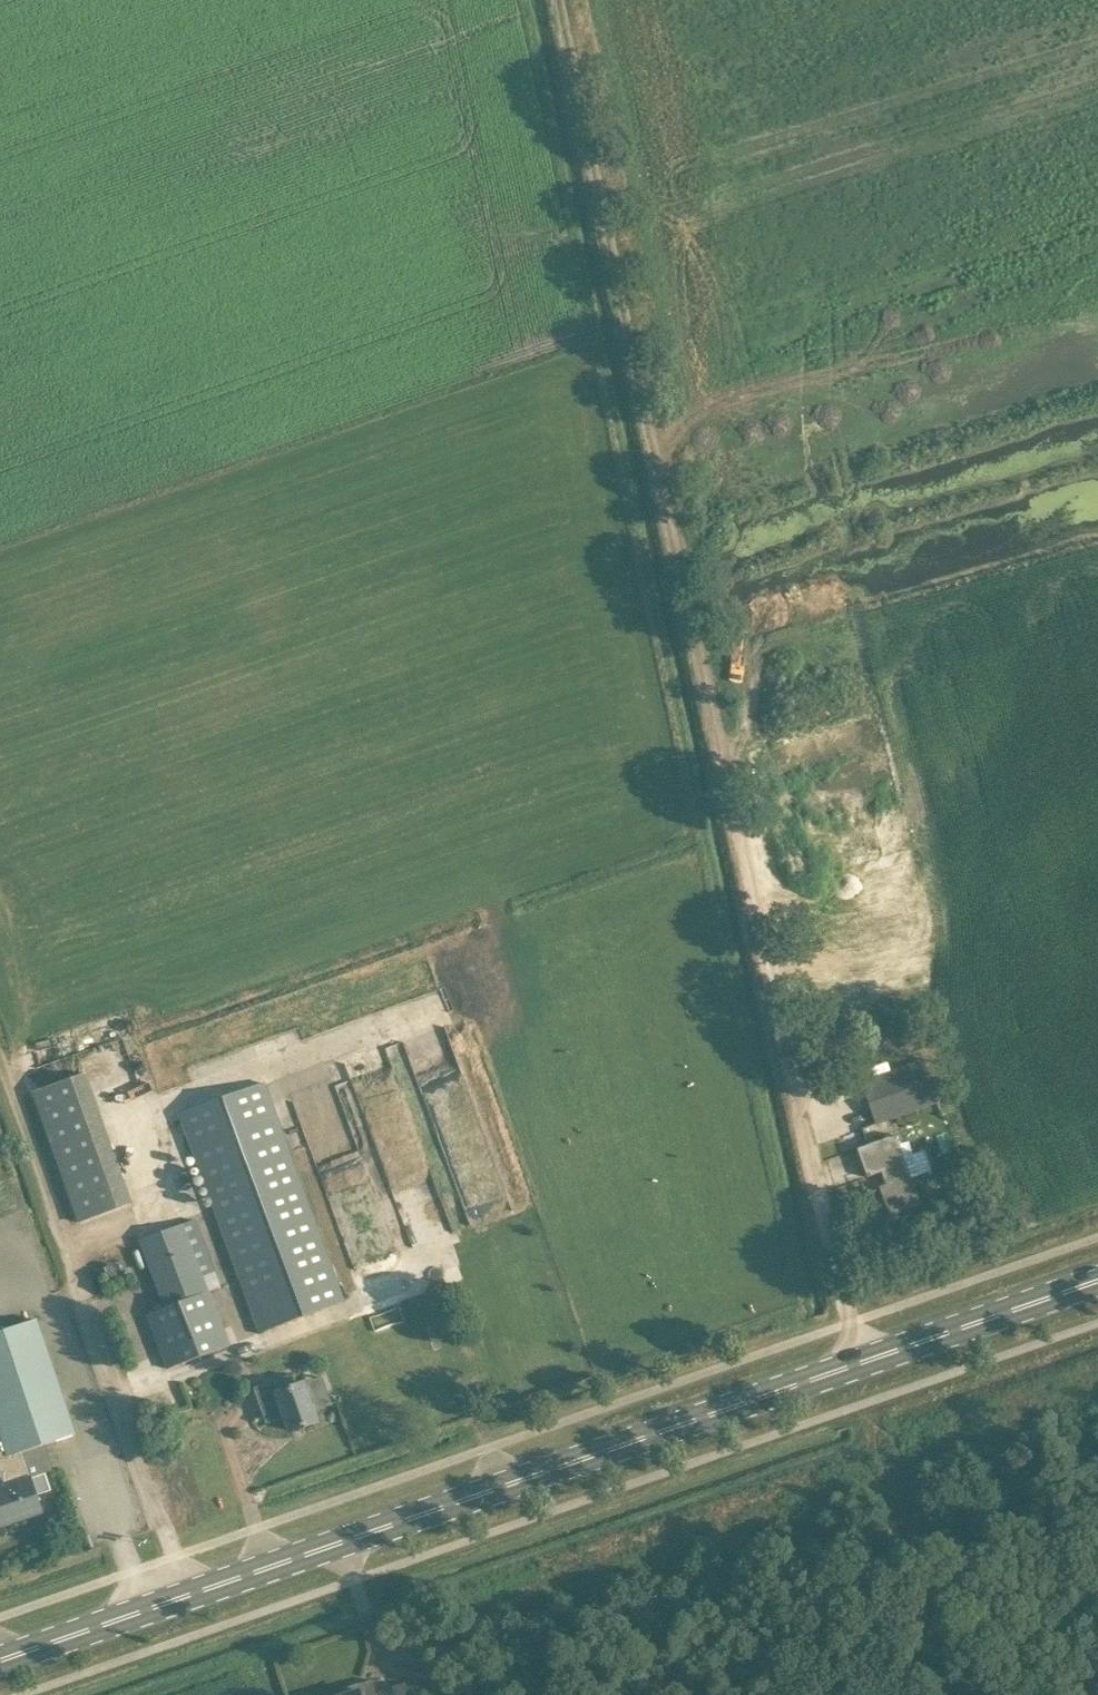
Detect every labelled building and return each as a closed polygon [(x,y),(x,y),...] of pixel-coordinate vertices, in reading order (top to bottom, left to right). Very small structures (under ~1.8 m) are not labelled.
[(924,1060),(860,1082),(875,1124),(939,1102),(924,1060)] [(81,1223),(131,1205),(85,1074),(34,1092),(81,1223)] [(180,1114),(206,1183),(261,1333),(344,1302),(288,1153),(263,1084),(180,1114)] [(921,1205),(911,1178),(932,1171),(924,1150),(904,1158),(895,1135),(857,1149),(867,1177),(881,1172),(886,1185),(879,1187),(890,1216),(921,1205)] [(230,1345),(209,1291),(219,1287),(193,1220),(139,1241),(165,1308),(150,1314),(167,1358),(171,1368),(230,1345)] [(30,1478),(54,1470),(45,1445),(75,1435),(37,1320),(0,1332),(0,1526),(42,1512),(30,1478)] [(304,1384),(294,1387),(290,1376),(254,1388),(267,1424),(285,1418),(290,1431),(317,1421),(304,1384)] [(157,1414),(151,1399),(141,1403),(146,1418),(157,1414)] [(404,1683),(379,1692),(374,1679),(360,1684),(360,1683),(358,1683),(360,1690),(347,1694),(345,1688),(343,1688),(345,1694),(344,1694),(408,1694),(404,1683)]
